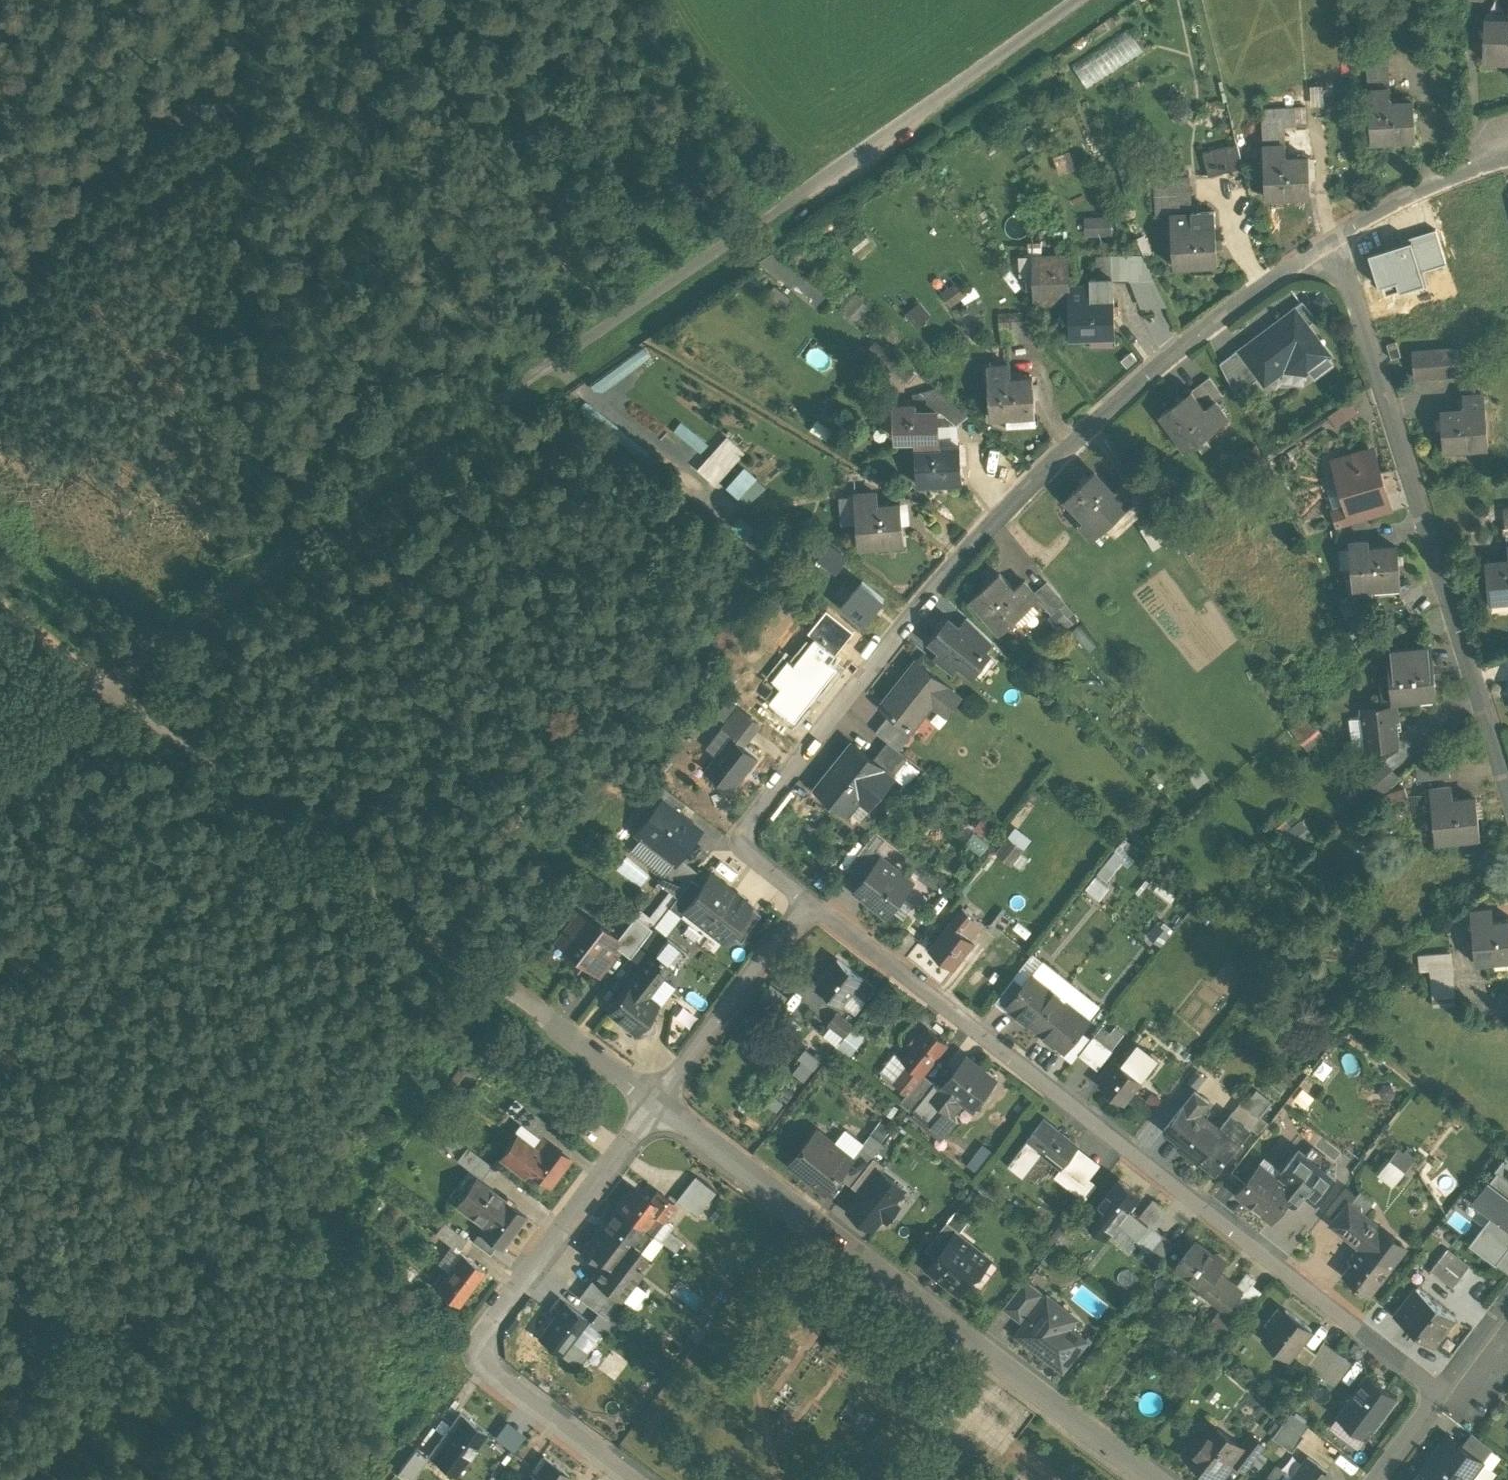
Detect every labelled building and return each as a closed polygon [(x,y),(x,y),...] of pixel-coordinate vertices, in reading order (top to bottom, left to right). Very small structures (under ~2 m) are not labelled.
[(1486,19),(1485,53),(1507,54),(1507,19),(1486,19)] [(1389,53),(1367,54),(1369,89),(1391,88),(1389,53)] [(1391,88),(1369,89),(1372,141),(1417,138),(1414,99),(1392,100),(1391,88)] [(1305,94),(1286,96),(1287,107),(1296,106),(1305,106),(1305,94)] [(1287,107),(1284,107),(1285,128),(1297,127),(1296,106),(1287,107)] [(1305,106),(1296,106),(1297,127),(1307,126),(1305,106)] [(1284,107),(1262,108),(1264,145),(1286,144),(1285,128),(1284,107)] [(1238,142),(1203,151),(1209,174),(1244,166),(1238,142)] [(1286,144),(1264,145),(1267,196),(1312,195),(1310,156),(1287,157),(1286,144)] [(1191,174),(1155,176),(1158,213),(1172,212),(1194,211),(1191,174)] [(1194,211),(1172,212),(1175,264),(1220,262),(1216,210),(1194,211)] [(1086,215),(1086,234),(1112,234),(1112,215),(1086,215)] [(1424,270),(1447,263),(1436,229),(1401,240),(1402,243),(1412,240),(1422,271),(1424,270)] [(1424,270),(1422,271),(1412,240),(1402,243),(1369,253),(1379,286),(1382,285),(1385,295),(1407,288),(1408,292),(1429,286),(1424,270)] [(777,254),(769,264),(803,290),(810,281),(777,254)] [(1069,254),(1033,255),(1034,302),(1070,300),(1069,284),(1070,284),(1069,254)] [(1115,254),(1097,254),(1097,276),(1098,278),(1113,278),(1115,278),(1115,254)] [(1143,254),(1115,254),(1115,278),(1154,278),(1143,254)] [(1113,278),(1098,278),(1097,276),(1090,276),(1091,283),(1091,296),(1113,296),(1113,278)] [(1113,296),(1091,296),(1091,283),(1070,284),(1069,284),(1070,300),(1071,336),(1115,335),(1114,296),(1113,296)] [(776,285),(769,294),(785,306),(792,297),(776,285)] [(843,311),(866,322),(875,305),(852,294),(843,311)] [(921,300),(905,310),(915,325),(930,315),(921,300)] [(1294,309),(1273,325),(1274,330),(1268,335),(1263,332),(1243,348),(1242,346),(1239,348),(1261,375),(1266,382),(1284,368),(1306,371),(1322,359),(1311,344),(1310,337),(1303,328),(1317,318),(1303,300),(1293,307),(1294,309)] [(1028,319),(1007,322),(1010,343),(1031,340),(1028,319)] [(1007,322),(1000,323),(1002,344),(1010,343),(1007,322)] [(1397,341),(1387,344),(1392,358),(1401,356),(1397,341)] [(1455,347),(1414,350),(1416,376),(1457,373),(1455,347)] [(1239,348),(1221,362),(1237,394),(1261,375),(1239,348)] [(1010,363),(988,365),(991,417),(1035,415),(1033,376),(1011,377),(1010,363)] [(1208,376),(1191,390),(1204,407),(1215,399),(1215,400),(1222,394),(1208,376)] [(968,415),(934,387),(914,393),(914,403),(915,411),(936,411),(940,411),(956,424),(968,415)] [(1204,407),(1191,390),(1160,413),(1175,434),(1186,448),(1228,416),(1215,400),(1215,399),(1204,407)] [(1466,409),(1442,411),(1445,450),(1490,446),(1486,393),(1465,395),(1466,409)] [(1351,399),(1330,414),(1337,425),(1359,411),(1351,399)] [(914,403),(896,404),(897,437),(916,436),(916,433),(937,432),(936,411),(915,411),(914,403)] [(937,432),(916,433),(916,436),(919,484),(963,482),(961,443),(938,445),(937,432)] [(714,484),(745,451),(726,434),(696,466),(714,484)] [(1259,455),(1254,445),(1250,447),(1255,458),(1259,455)] [(1249,447),(1238,452),(1244,463),(1255,458),(1250,447),(1249,447)] [(1370,448),(1334,459),(1347,505),(1348,507),(1366,502),(1388,495),(1381,472),(1377,473),(1370,448)] [(745,505),(764,484),(742,464),(723,485),(745,505)] [(1094,471),(1065,498),(1085,519),(1080,524),(1092,537),(1132,500),(1119,487),(1113,493),(1094,471)] [(879,505),(878,491),(856,493),(860,545),(904,541),(901,503),(879,505)] [(1366,502),(1348,507),(1347,505),(1334,509),(1339,526),(1370,517),(1366,502)] [(1398,546),(1369,548),(1369,540),(1351,541),(1353,576),(1355,595),(1373,593),(1373,592),(1372,581),(1399,579),(1400,584),(1401,584),(1398,546)] [(835,574),(846,559),(831,547),(819,561),(835,574)] [(1486,563),(1489,602),(1507,600),(1507,561),(1486,563)] [(1015,589),(1000,572),(971,599),(1000,631),(1039,596),(1025,580),(1015,589)] [(1353,576),(1346,577),(1348,595),(1355,595),(1353,576)] [(1399,579),(1372,581),(1373,592),(1400,590),(1400,584),(1399,579)] [(863,581),(843,606),(865,623),(885,598),(863,581)] [(838,655),(856,633),(829,611),(811,633),(814,636),(838,655)] [(993,641),(967,616),(958,627),(972,638),(971,639),(985,650),(993,641)] [(958,627),(949,619),(931,641),(940,649),(959,664),(968,671),(985,650),(971,639),(972,638),(958,627)] [(841,657),(838,655),(814,636),(793,662),(787,657),(767,682),(773,686),(763,699),(796,726),(842,670),(835,664),(841,657)] [(1430,644),(1388,649),(1393,700),(1437,696),(1433,657),(1431,658),(1430,644)] [(959,664),(940,649),(933,658),(951,673),(959,664)] [(916,661),(881,705),(890,712),(909,727),(910,726),(929,701),(945,713),(959,696),(916,661)] [(1398,703),(1362,707),(1363,716),(1366,745),(1366,747),(1399,743),(1397,721),(1400,720),(1398,703)] [(734,735),(744,744),(760,724),(739,708),(724,728),(734,735)] [(909,727),(890,712),(876,730),(888,740),(899,749),(915,730),(910,726),(909,727)] [(1363,716),(1351,717),(1354,747),(1366,745),(1363,716)] [(709,746),(719,754),(734,735),(724,728),(709,746)] [(759,756),(744,744),(734,735),(719,754),(707,769),(732,789),(759,756)] [(888,740),(873,759),(893,775),(908,756),(899,749),(888,740)] [(873,759),(852,743),(816,788),(847,813),(869,786),(878,794),(893,775),(873,759)] [(1365,774),(1381,788),(1398,770),(1382,756),(1365,774)] [(1450,762),(1429,764),(1430,778),(1452,776),(1450,762)] [(1429,764),(1418,765),(1419,779),(1430,778),(1429,764)] [(655,780),(648,788),(656,794),(662,786),(655,780)] [(684,802),(662,786),(656,794),(662,799),(677,811),(684,802)] [(1406,786),(1386,792),(1388,802),(1409,796),(1406,786)] [(1453,787),(1431,788),(1436,840),(1481,836),(1478,798),(1454,800),(1453,787)] [(677,811),(662,799),(636,833),(673,861),(674,862),(678,856),(699,829),(677,811)] [(1300,813),(1275,828),(1289,850),(1314,835),(1300,813)] [(1021,868),(1030,854),(1023,850),(1031,835),(1012,824),(995,853),(1021,868)] [(1125,839),(1084,885),(1096,896),(1137,850),(1125,839)] [(865,843),(849,865),(864,877),(880,855),(865,843)] [(864,877),(854,889),(888,915),(915,881),(880,855),(864,877)] [(674,862),(673,861),(658,881),(676,896),(691,878),(696,870),(678,856),(674,862)] [(751,905),(710,873),(700,885),(683,908),(685,910),(724,940),(730,932),(751,905)] [(676,896),(669,906),(680,915),(685,910),(683,908),(700,885),(691,878),(676,896)] [(751,905),(730,932),(740,940),(761,913),(751,905)] [(1471,910),(1476,962),(1507,958),(1507,920),(1494,921),(1492,907),(1471,910)] [(983,923),(963,908),(932,948),(956,966),(975,942),(971,939),(983,923)] [(1002,910),(988,928),(999,936),(1013,918),(1002,910)] [(614,944),(618,938),(617,937),(599,924),(597,927),(578,912),(556,940),(568,950),(564,955),(577,966),(581,960),(595,971),(604,960),(602,959),(614,944)] [(635,915),(617,937),(618,938),(614,944),(629,956),(630,956),(652,928),(635,915)] [(652,928),(630,956),(642,965),(653,951),(666,934),(654,925),(652,928)] [(687,951),(666,934),(653,951),(669,964),(672,961),(677,965),(687,951)] [(669,964),(653,951),(642,965),(629,981),(646,994),(669,964)] [(1451,952),(1429,954),(1433,994),(1455,992),(1451,952)] [(863,978),(839,958),(818,984),(842,1003),(843,1003),(863,978)] [(1060,997),(1032,975),(1024,986),(1010,1004),(1010,1005),(1038,1026),(1060,997)] [(874,987),(863,978),(843,1003),(854,1011),(874,987)] [(1014,978),(996,1001),(1006,1010),(1010,1005),(1010,1004),(1024,986),(1014,978)] [(646,994),(629,981),(607,1009),(636,1031),(638,1029),(642,1031),(647,1032),(651,1031),(655,1027),(655,1023),(653,1018),(649,1014),(658,1003),(646,994)] [(1088,1019),(1060,997),(1038,1026),(1065,1048),(1066,1048),(1080,1029),(1088,1019)] [(845,1036),(854,1025),(838,1013),(830,1024),(845,1036)] [(928,1027),(903,1058),(910,1064),(895,1082),(909,1092),(923,1073),(922,1072),(946,1041),(928,1027)] [(1117,1039),(1101,1027),(1094,1035),(1110,1048),(1117,1039)] [(1080,1029),(1066,1048),(1065,1048),(1061,1053),(1072,1061),(1090,1037),(1080,1029)] [(1094,1035),(1080,1052),(1098,1067),(1112,1049),(1110,1048),(1094,1035)] [(1157,1060),(1137,1044),(1122,1064),(1141,1079),(1157,1060)] [(807,1079),(821,1061),(807,1050),(800,1058),(804,1061),(796,1070),(807,1079)] [(995,1080),(967,1057),(946,1083),(958,1093),(963,1097),(962,1098),(973,1106),(995,1080)] [(1112,1059),(1101,1074),(1106,1077),(1117,1063),(1112,1059)] [(1106,1077),(1100,1084),(1123,1103),(1141,1079),(1122,1064),(1118,1061),(1106,1077)] [(933,1081),(923,1073),(909,1092),(901,1102),(910,1110),(933,1081)] [(910,1110),(910,1111),(919,1117),(942,1088),(933,1081),(910,1110)] [(942,1088),(919,1117),(931,1127),(946,1109),(958,1093),(946,1083),(942,1088)] [(1196,1090),(1184,1104),(1198,1116),(1210,1101),(1196,1090)] [(958,1093),(946,1109),(950,1112),(956,1111),(963,1103),(962,1098),(963,1097),(958,1093)] [(516,1099),(507,1111),(515,1117),(524,1105),(516,1099)] [(1259,1116),(1241,1102),(1232,1113),(1250,1127),(1259,1116)] [(1198,1116),(1184,1104),(1166,1128),(1183,1141),(1180,1146),(1199,1162),(1200,1161),(1221,1133),(1218,1131),(1198,1116)] [(549,1124),(524,1105),(515,1117),(540,1137),(549,1124)] [(1232,1113),(1218,1131),(1221,1133),(1200,1161),(1215,1173),(1250,1127),(1232,1113)] [(865,1139),(878,1147),(891,1126),(878,1118),(865,1139)] [(1079,1145),(1043,1118),(1027,1140),(1042,1152),(1062,1167),(1075,1149),(1079,1145)] [(1285,1135),(1303,1141),(1309,1125),(1291,1119),(1285,1135)] [(816,1131),(791,1162),(826,1191),(838,1176),(851,1159),(816,1131)] [(535,1149),(534,1150),(539,1153),(528,1168),(529,1169),(550,1185),(570,1158),(544,1138),(535,1149)] [(527,1150),(514,1139),(501,1156),(525,1175),(529,1169),(528,1168),(539,1153),(534,1150),(535,1149),(530,1145),(527,1150)] [(1027,1140),(1007,1164),(1023,1176),(1042,1152),(1027,1140)] [(1393,1184),(1414,1158),(1397,1145),(1376,1171),(1393,1184)] [(860,1147),(851,1159),(838,1176),(851,1186),(874,1157),(860,1147)] [(485,1164),(466,1148),(458,1159),(477,1174),(485,1164)] [(1100,1164),(1081,1149),(1079,1152),(1075,1149),(1062,1167),(1056,1174),(1078,1192),(1100,1164)] [(1335,1178),(1299,1149),(1280,1173),(1289,1179),(1286,1183),(1294,1189),(1287,1199),(1292,1203),(1294,1203),(1295,1203),(1297,1202),(1305,1192),(1317,1202),(1335,1178)] [(874,1157),(851,1186),(862,1194),(881,1170),(885,1166),(874,1157)] [(1278,1169),(1264,1158),(1261,1163),(1274,1174),(1278,1169)] [(1507,1179),(1507,1160),(1506,1159),(1497,1170),(1507,1179)] [(1274,1174),(1261,1163),(1238,1192),(1271,1218),(1287,1199),(1294,1189),(1286,1183),(1274,1174)] [(862,1194),(851,1209),(875,1228),(887,1212),(891,1215),(899,1205),(893,1201),(904,1187),(881,1170),(862,1194)] [(1497,1170),(1474,1201),(1492,1214),(1485,1224),(1507,1241),(1507,1179),(1497,1170)] [(716,1192),(696,1176),(677,1199),(697,1215),(716,1192)] [(525,1216),(475,1177),(455,1202),(484,1224),(479,1231),(496,1243),(501,1247),(505,1241),(525,1216)] [(1140,1194),(1119,1177),(1085,1220),(1106,1237),(1119,1220),(1137,1234),(1138,1235),(1148,1222),(1130,1207),(1140,1194)] [(650,1201),(632,1187),(617,1208),(644,1228),(656,1213),(663,1218),(674,1204),(657,1191),(650,1201)] [(1359,1189),(1333,1222),(1358,1242),(1373,1222),(1362,1214),(1373,1200),(1359,1189)] [(644,1228),(617,1208),(601,1229),(618,1241),(611,1250),(615,1254),(628,1264),(629,1263),(639,1250),(632,1245),(644,1228)] [(961,1231),(947,1221),(925,1249),(935,1256),(933,1258),(934,1262),(956,1233),(958,1235),(961,1231)] [(1162,1233),(1148,1222),(1138,1235),(1137,1234),(1133,1238),(1149,1250),(1162,1233)] [(1392,1237),(1373,1222),(1358,1242),(1362,1244),(1377,1255),(1392,1237)] [(1485,1224),(1470,1245),(1497,1265),(1507,1250),(1507,1241),(1485,1224)] [(660,1240),(644,1228),(632,1245),(639,1250),(639,1249),(648,1256),(660,1240)] [(461,1238),(450,1229),(444,1236),(455,1246),(461,1238)] [(618,1241),(601,1229),(583,1253),(594,1262),(598,1257),(604,1262),(608,1264),(615,1254),(611,1250),(618,1241)] [(496,1243),(479,1231),(472,1240),(488,1253),(496,1243)] [(958,1235),(956,1233),(934,1262),(935,1273),(959,1291),(974,1271),(980,1271),(986,1263),(990,1262),(993,1259),(984,1252),(980,1252),(958,1235)] [(1173,1242),(1162,1233),(1149,1250),(1159,1259),(1173,1242)] [(1377,1255),(1362,1244),(1353,1256),(1356,1258),(1343,1274),(1369,1294),(1405,1247),(1392,1237),(1377,1255)] [(1225,1265),(1196,1241),(1176,1265),(1202,1286),(1199,1289),(1226,1312),(1242,1292),(1219,1273),(1225,1265)] [(1432,1269),(1454,1286),(1470,1266),(1447,1249),(1432,1269)] [(483,1270),(461,1254),(436,1287),(457,1304),(483,1270)] [(628,1264),(615,1254),(608,1264),(604,1262),(593,1277),(620,1297),(640,1271),(629,1263),(628,1264)] [(612,1292),(593,1277),(578,1297),(598,1312),(612,1292)] [(1043,1293),(1025,1279),(1003,1307),(1021,1321),(1043,1293)] [(1445,1311),(1417,1289),(1396,1316),(1434,1346),(1455,1319),(1445,1311)] [(1047,1296),(1018,1334),(1063,1369),(1085,1340),(1059,1320),(1066,1311),(1047,1296)] [(565,1303),(539,1337),(561,1354),(587,1320),(565,1303)] [(1285,1308),(1279,1316),(1274,1312),(1266,1323),(1271,1327),(1262,1338),(1288,1358),(1311,1329),(1285,1308)] [(615,1325),(598,1312),(589,1323),(607,1336),(615,1325)] [(1334,1384),(1352,1362),(1339,1352),(1322,1375),(1334,1384)] [(1398,1396),(1368,1375),(1338,1418),(1368,1439),(1398,1396)] [(1276,1436),(1296,1449),(1312,1427),(1292,1413),(1276,1436)] [(459,1414),(429,1453),(455,1473),(485,1433),(459,1414)] [(1243,1447),(1218,1427),(1211,1427),(1204,1437),(1198,1437),(1185,1453),(1209,1472),(1215,1472),(1221,1476),(1233,1460),(1243,1447)] [(1492,1448),(1471,1432),(1461,1445),(1482,1461),(1492,1448)] [(1252,1435),(1243,1447),(1233,1460),(1246,1470),(1265,1446),(1252,1435)] [(1447,1436),(1422,1469),(1437,1479),(1470,1479),(1483,1462),(1461,1445),(1447,1436)] [(427,1456),(415,1448),(400,1468),(411,1477),(427,1456)] [(543,1455),(534,1466),(539,1470),(531,1479),(565,1479),(569,1475),(543,1455)] [(1307,1456),(1297,1470),(1310,1479),(1319,1479),(1326,1471),(1307,1456)] [(1268,1478),(1270,1479),(1269,1479),(1284,1479),(1288,1475),(1277,1467),(1268,1478)] [(1297,1470),(1289,1479),(1310,1479),(1297,1470)]
